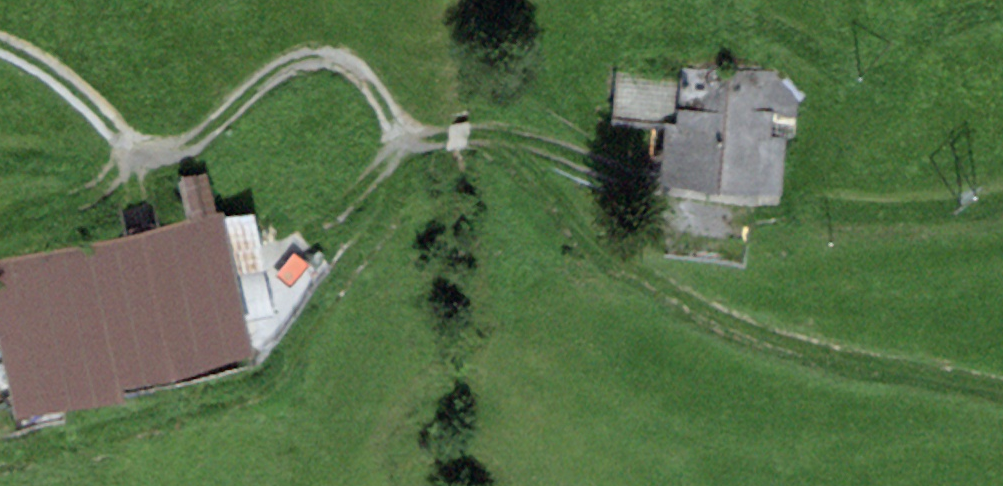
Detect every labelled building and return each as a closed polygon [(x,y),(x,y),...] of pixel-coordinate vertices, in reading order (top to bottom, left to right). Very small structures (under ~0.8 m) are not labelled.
[(774,74),(669,66),(659,182),(781,196),(797,102),(774,74)] [(0,262),(0,317),(23,411),(252,354),(207,172),(173,180),(182,217),(0,262)]
